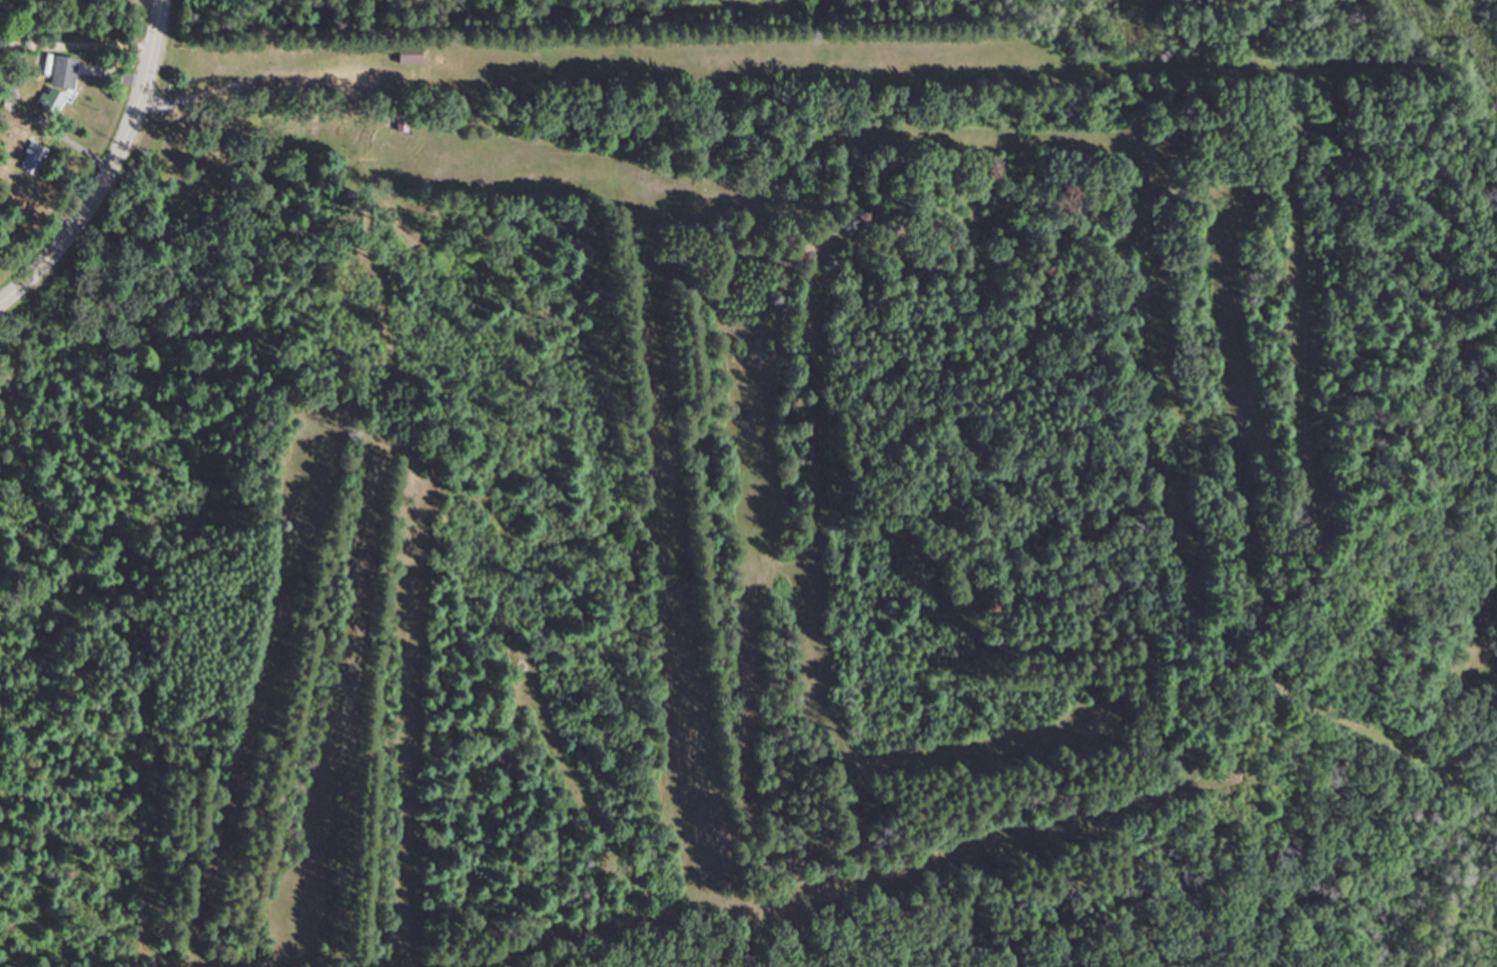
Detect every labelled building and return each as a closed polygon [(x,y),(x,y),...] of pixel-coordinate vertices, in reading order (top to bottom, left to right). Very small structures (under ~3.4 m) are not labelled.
[(74,91),(79,58),(56,54),(49,94),(40,92),(38,110),(61,113),(65,89),(74,91)] [(406,131),(406,110),(395,110),(395,131),(406,131)] [(27,174),(46,164),(36,143),(17,153),(27,174)]
